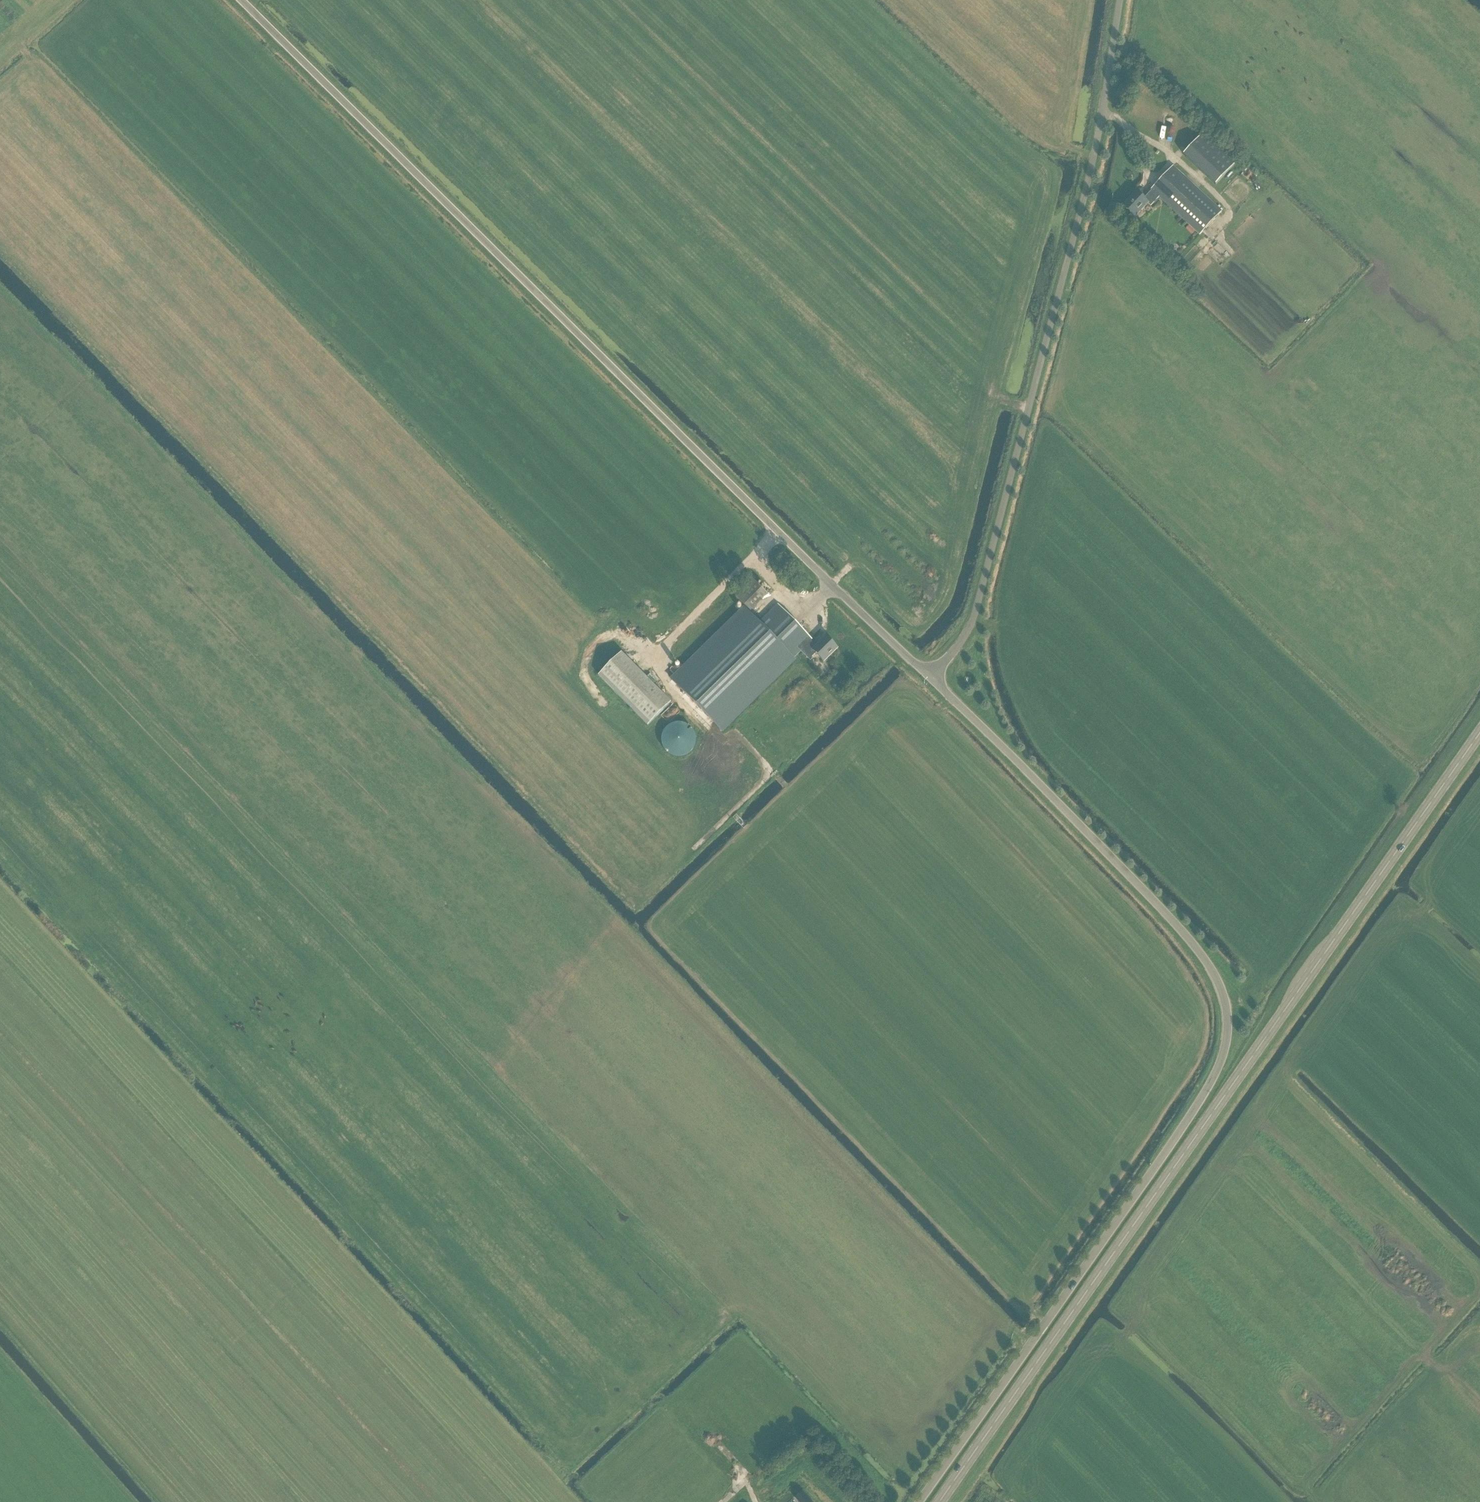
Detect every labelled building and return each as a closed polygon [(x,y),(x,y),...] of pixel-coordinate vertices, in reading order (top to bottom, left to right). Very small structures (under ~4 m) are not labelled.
[(1204,134),(1184,155),(1216,185),(1235,164),(1204,134)] [(1173,167),(1151,190),(1152,190),(1144,199),(1136,192),(1123,207),(1134,218),(1148,203),(1151,206),(1160,197),(1200,235),(1222,212),(1173,167)] [(1206,253),(1214,246),(1208,239),(1200,246),(1206,253)] [(1203,258),(1200,267),(1206,269),(1209,260),(1203,258)] [(753,579),(736,596),(750,611),(767,593),(753,579)] [(827,637),(817,647),(811,641),(812,640),(778,605),(696,685),(730,721),(801,651),(811,661),(813,659),(812,658),(816,654),(824,662),(837,648),(827,637)] [(737,614),(716,635),(722,641),(743,620),(737,614)] [(622,652),(599,675),(648,725),(671,703),(622,652)] [(696,742),(696,740),(696,739),(696,737),(696,735),(695,734),(694,732),(693,731),(693,729),(691,728),(690,727),(689,726),(688,725),(686,724),(685,724),(683,723),(681,723),(680,723),(678,723),(676,723),(675,723),(673,724),(672,724),(670,725),(669,726),(667,727),(666,728),(665,730),(664,731),(663,732),(663,734),(662,735),(662,737),(662,739),(661,740),(662,742),(662,743),(662,745),(663,747),(663,748),(664,750),(665,751),(666,752),(667,753),(669,754),(670,755),(672,756),(673,757),(675,757),(676,757),(678,758),(680,758),(681,757),(683,757),(685,757),(686,756),(688,755),(689,754),(690,753),(691,752),(693,751),(693,750),(694,748),(695,747),(696,745),(696,743),(696,742)] [(797,1497),(801,1501),(809,1501),(811,1501),(803,1492),(797,1497)]
